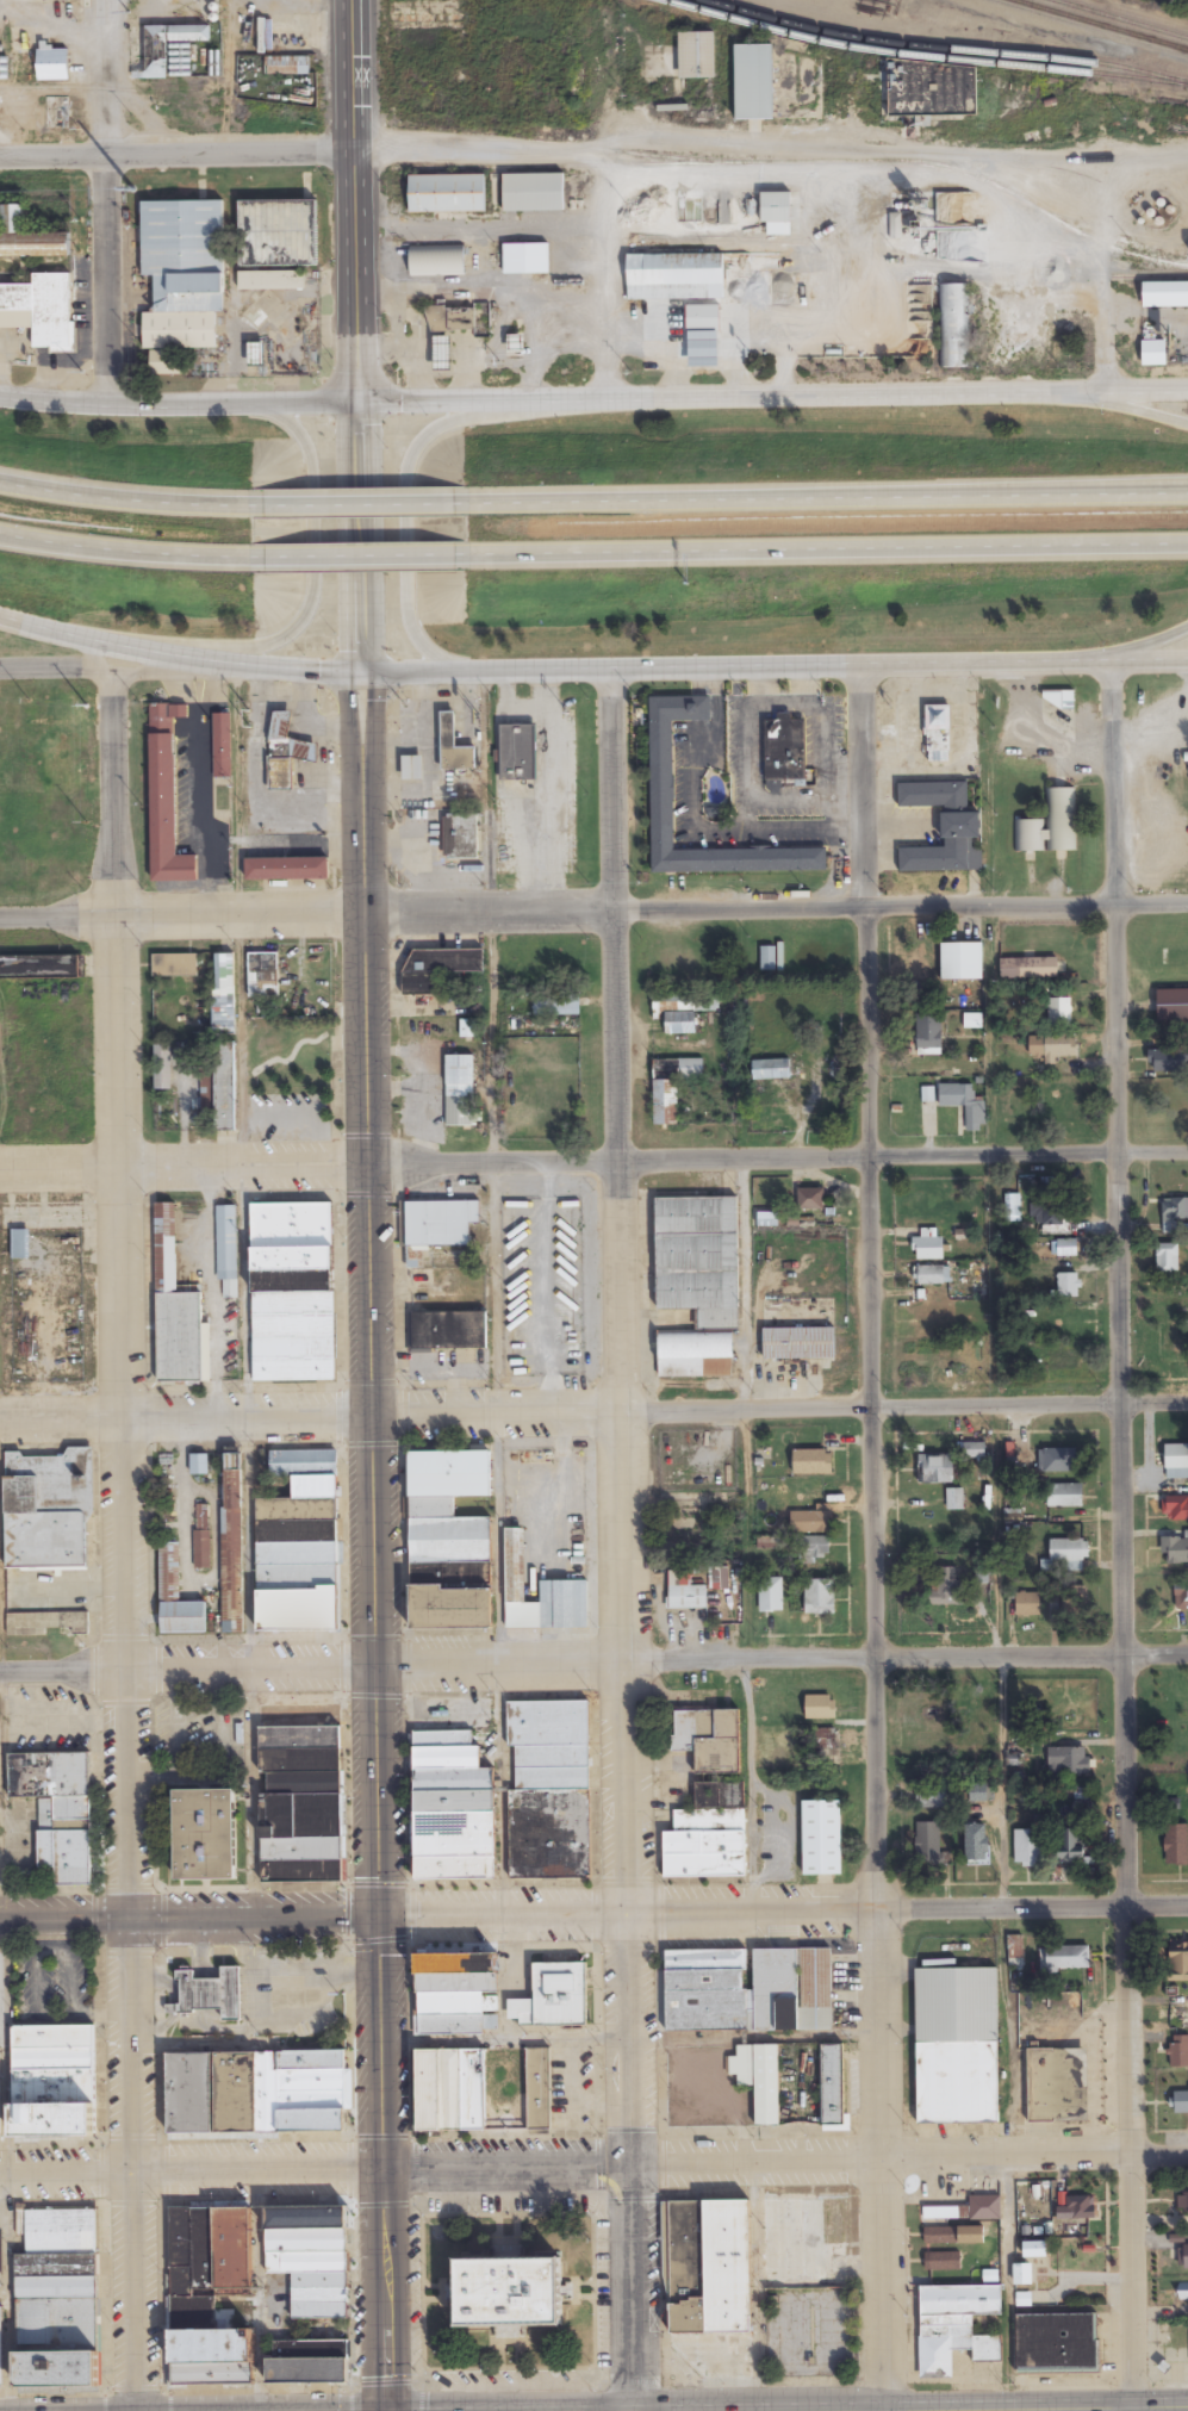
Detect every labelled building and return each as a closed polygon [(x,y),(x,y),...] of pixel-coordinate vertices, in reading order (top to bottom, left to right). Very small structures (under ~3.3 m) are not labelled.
[(144,27),(144,49),(132,49),(132,80),(167,80),(167,43),(210,43),(210,26),(144,27)] [(714,33),(679,33),(679,79),(714,79),(714,33)] [(772,45),(735,45),(735,120),(772,120),(772,45)] [(69,82),(69,50),(37,50),(37,82),(69,82)] [(265,76),(310,76),(310,57),(265,57),(265,76)] [(69,130),(69,98),(45,98),(45,130),(69,130)] [(503,175),(503,213),(564,213),(564,175),(503,175)] [(409,176),(409,213),(485,213),(485,176),(409,176)] [(766,236),(791,236),(791,193),(761,193),(761,225),(766,225),(766,236)] [(142,278),(155,278),(155,314),(143,314),(143,350),(216,350),(216,313),(224,313),(224,202),(142,202),(142,278)] [(313,202),(239,202),(240,267),(313,266),(313,202)] [(70,258),(70,235),(23,235),(23,206),(1,206),(1,235),(0,235),(0,259),(70,258)] [(549,275),(549,244),(503,244),(503,275),(549,275)] [(410,247),(410,276),(464,276),(464,247),(410,247)] [(627,255),(627,301),(724,301),(724,255),(627,255)] [(305,272),(238,272),(238,291),(305,291),(305,272)] [(71,351),(71,275),(33,275),(33,286),(0,286),(0,312),(34,312),(33,351),(71,351)] [(772,306),(795,307),(795,276),(757,275),(757,298),(772,298),(772,306)] [(1142,284),(1142,309),(1187,309),(1187,284),(1142,284)] [(968,369),(968,286),(940,286),(940,369),(968,369)] [(477,309),(427,309),(427,332),(477,332),(477,309)] [(663,328),(729,328),(729,310),(663,310),(663,328)] [(689,367),(718,367),(718,332),(689,332),(689,367)] [(434,337),(434,373),(452,373),(452,337),(434,337)] [(1142,342),(1142,367),(1166,367),(1166,342),(1142,342)] [(648,694),(709,695),(709,721),(674,721),(674,847),(826,847),(826,872),(648,871),(648,694)] [(150,695),(191,695),(191,710),(178,710),(178,847),(199,847),(199,872),(150,872),(150,695)] [(212,703),(214,765),(234,765),(231,702),(212,703)] [(440,703),(441,763),(477,763),(477,739),(455,739),(455,703),(440,703)] [(950,706),(926,706),(926,763),(950,763),(950,706)] [(761,720),(804,721),(803,791),(760,790),(761,720)] [(498,725),(535,725),(535,782),(498,782),(498,725)] [(422,781),(422,757),(402,757),(402,781),(422,781)] [(896,782),(981,782),(981,872),(897,874),(897,847),(939,846),(939,808),(896,808),(896,782)] [(1075,852),(1074,789),(1047,790),(1047,821),(1015,821),(1015,853),(1075,852)] [(440,813),(480,812),(481,862),(441,863),(440,813)] [(247,850),(331,850),(331,871),(248,871),(247,850)] [(983,944),(941,944),(941,981),(983,981),(983,944)] [(760,946),(759,973),(776,973),(777,946),(760,946)] [(405,995),(438,995),(438,973),(484,973),(483,951),(405,952),(405,995)] [(247,952),(278,952),(278,999),(247,999),(247,952)] [(86,978),(0,980),(0,957),(86,955),(86,978)] [(197,977),(197,955),(152,955),(152,977),(197,977)] [(213,1036),(235,1036),(235,955),(213,955),(213,1036)] [(1000,980),(1059,980),(1059,959),(1000,959),(1000,980)] [(1158,1022),(1187,1022),(1187,990),(1158,991),(1158,1022)] [(649,992),(719,994),(717,1037),(648,1036),(649,992)] [(534,1017),(580,1017),(580,995),(534,995),(534,1017)] [(1071,999),(1048,999),(1048,1028),(1071,1028),(1071,999)] [(917,1058),(909,1058),(909,1074),(921,1074),(921,1071),(943,1071),(943,1015),(917,1015),(917,1058)] [(983,1015),(963,1015),(963,1030),(983,1030),(983,1015)] [(460,1038),(475,1038),(475,1021),(460,1021),(460,1038)] [(1045,1066),(1057,1066),(1057,1059),(1077,1059),(1077,1034),(1045,1034),(1045,1066)] [(235,1043),(214,1043),(214,1132),(235,1132),(235,1043)] [(155,1091),(172,1091),(172,1045),(155,1045),(155,1091)] [(1186,1061),(1187,1061),(1187,1051),(1187,1050),(1149,1050),(1149,1072),(1186,1072),(1186,1061)] [(446,1057),(446,1128),(474,1128),(474,1057),(446,1057)] [(652,1060),(703,1061),(703,1082),(679,1082),(678,1125),(651,1125),(652,1060)] [(751,1061),(791,1060),(792,1081),(751,1082),(751,1061)] [(939,1108),(966,1108),(966,1133),(984,1133),(984,1102),(974,1102),(974,1086),(939,1086),(939,1108)] [(823,1189),(799,1189),(799,1209),(823,1209),(823,1189)] [(657,1309),(696,1309),(696,1332),(658,1332),(658,1377),(736,1377),(736,1197),(656,1197),(657,1309)] [(1162,1234),(1177,1234),(1177,1220),(1187,1220),(1187,1198),(1162,1198),(1162,1234)] [(399,1200),(477,1199),(478,1269),(400,1270),(399,1200)] [(158,1382),(209,1382),(208,1324),(201,1324),(200,1291),(177,1291),(176,1202),(155,1202),(158,1382)] [(249,1203),(331,1203),(331,1386),(249,1386),(249,1203)] [(1063,1204),(1032,1204),(1032,1226),(1063,1226),(1063,1204)] [(217,1281),(224,1281),(224,1299),(237,1298),(236,1205),(216,1206),(217,1281)] [(29,1229),(11,1229),(11,1259),(29,1259),(29,1229)] [(947,1238),(912,1238),(912,1260),(947,1260),(947,1238)] [(1057,1239),(1057,1257),(1078,1257),(1078,1239),(1057,1239)] [(1179,1244),(1156,1244),(1156,1273),(1179,1273),(1179,1244)] [(916,1285),(949,1285),(949,1267),(916,1267),(916,1285)] [(1058,1298),(1080,1298),(1080,1274),(1058,1274),(1058,1298)] [(408,1310),(485,1310),(485,1349),(408,1349),(408,1310)] [(956,1310),(927,1310),(927,1332),(956,1332),(956,1310)] [(763,1359),(834,1359),(834,1328),(763,1328),(763,1359)] [(1080,1348),(1049,1348),(1049,1372),(1080,1372),(1080,1348)] [(254,1446),(337,1446),(338,1629),(256,1629),(254,1446)] [(1187,1479),(1187,1446),(1165,1446),(1165,1479),(1187,1479)] [(6,1456),(6,1570),(90,1570),(90,1448),(66,1448),(66,1456),(6,1456)] [(405,1449),(492,1449),(491,1626),(404,1626),(405,1449)] [(1039,1449),(1039,1473),(1077,1473),(1077,1449),(1039,1449)] [(793,1474),(832,1474),(832,1450),(793,1450),(793,1474)] [(191,1454),(191,1475),(208,1475),(208,1454),(191,1454)] [(920,1456),(920,1484),(954,1484),(954,1456),(920,1456)] [(223,1633),(243,1633),(243,1467),(223,1467),(223,1633)] [(828,1484),(803,1484),(803,1508),(828,1508),(828,1484)] [(1083,1484),(1047,1484),(1047,1508),(1083,1508),(1083,1484)] [(963,1511),(963,1489),(946,1489),(946,1511),(963,1511)] [(1164,1520),(1187,1521),(1187,1497),(1164,1497),(1164,1520)] [(195,1568),(210,1568),(210,1504),(195,1504),(195,1568)] [(791,1512),(791,1533),(826,1533),(826,1512),(791,1512)] [(588,1629),(588,1581),(540,1581),(540,1602),(525,1602),(525,1528),(505,1528),(506,1629),(588,1629)] [(1168,1564),(1187,1563),(1187,1533),(1184,1533),(1185,1537),(1160,1537),(1161,1555),(1168,1555),(1168,1564)] [(829,1537),(803,1537),(803,1571),(819,1571),(819,1558),(829,1558),(829,1537)] [(1086,1540),(1050,1540),(1050,1563),(1071,1563),(1071,1570),(1086,1570),(1086,1540)] [(160,1634),(206,1633),(206,1601),(180,1601),(179,1542),(160,1543),(160,1634)] [(670,1562),(692,1562),(692,1577),(709,1577),(709,1601),(670,1601),(670,1562)] [(960,1605),(960,1568),(931,1568),(931,1605),(960,1605)] [(783,1612),(783,1576),(759,1576),(759,1612),(783,1612)] [(805,1615),(834,1615),(834,1580),(805,1580),(805,1615)] [(1175,1610),(1187,1610),(1187,1582),(1175,1582),(1175,1610)] [(1016,1616),(1040,1616),(1040,1593),(1016,1593),(1016,1616)] [(502,1695),(585,1691),(592,1876),(509,1879),(502,1695)] [(836,1696),(806,1696),(806,1720),(836,1720),(836,1696)] [(348,1882),(255,1882),(255,1703),(348,1703),(348,1882)] [(672,1752),(696,1752),(696,1774),(739,1774),(739,1709),(672,1709),(672,1752)] [(408,1725),(495,1721),(499,1877),(413,1879),(408,1725)] [(1048,1748),(1048,1778),(1089,1778),(1089,1748),(1048,1748)] [(9,1754),(10,1798),(38,1798),(39,1869),(55,1869),(55,1886),(90,1885),(90,1753),(9,1754)] [(745,1878),(744,1783),(695,1783),(695,1810),(674,1810),(674,1831),(664,1832),(664,1878),(745,1878)] [(919,1808),(948,1808),(948,1785),(919,1785),(919,1808)] [(970,1802),(988,1802),(988,1785),(970,1785),(970,1802)] [(235,1879),(174,1878),(175,1789),(236,1790),(235,1879)] [(803,1876),(841,1876),(841,1800),(803,1800),(803,1876)] [(916,1823),(916,1867),(939,1867),(939,1823),(916,1823)] [(966,1825),(966,1866),(988,1866),(988,1825),(966,1825)] [(1165,1825),(1165,1866),(1187,1866),(1187,1825),(1165,1825)] [(1056,1846),(1056,1860),(1082,1860),(1082,1830),(1061,1830),(1061,1846),(1056,1846)] [(1043,1831),(1015,1831),(1015,1866),(1043,1866),(1043,1831)] [(1169,1942),(1169,1982),(1187,1982),(1187,1942),(1169,1942)] [(659,1944),(747,1944),(747,2033),(659,2033),(659,1944)] [(747,1944),(835,1944),(834,2033),(747,2033),(747,1944)] [(1040,1947),(1040,1972),(1086,1972),(1086,1947),(1040,1947)] [(408,1952),(500,1952),(500,2034),(408,2034),(408,1952)] [(519,2026),(586,2026),(586,1963),(534,1963),(534,2000),(508,2000),(508,2018),(519,2018),(519,2026)] [(912,1965),(996,1964),(1000,2124),(915,2126),(912,1965)] [(240,1967),(221,1967),(221,1979),(194,1979),(194,1971),(178,1971),(178,2012),(221,2012),(221,2021),(240,2021),(240,1967)] [(1170,2036),(1170,2068),(1187,2068),(1187,2036),(1170,2036)] [(777,2045),(737,2045),(737,2058),(730,2058),(730,2075),(737,2075),(737,2086),(756,2086),(756,2125),(778,2125),(777,2045)] [(843,2045),(822,2045),(822,2127),(843,2127),(843,2045)] [(415,2048),(556,2048),(556,2139),(415,2139),(415,2048)] [(166,2049),(346,2049),(346,2132),(166,2133),(166,2049)] [(1028,2122),(1088,2122),(1088,2049),(1027,2049),(1028,2122)] [(1174,2090),(1174,2116),(1187,2116),(1187,2090),(1174,2090)] [(94,2136),(12,2136),(12,2104),(94,2104),(94,2136)] [(1178,2193),(1177,2214),(1187,2214),(1187,2193),(1178,2193)] [(750,2201),(850,2196),(850,2285),(751,2285),(750,2201)] [(1058,2208),(1058,2219),(1094,2219),(1094,2197),(1067,2197),(1067,2208),(1058,2208)] [(999,2198),(999,2223),(918,2223),(918,2198),(999,2198)] [(5,2200),(104,2200),(102,2386),(4,2385),(5,2200)] [(666,2202),(750,2201),(751,2285),(752,2378),(668,2379),(666,2202)] [(265,2206),(348,2206),(348,2274),(265,2274),(265,2206)] [(250,2290),(250,2208),(170,2208),(171,2386),(252,2385),(252,2330),(234,2330),(234,2310),(215,2310),(214,2296),(196,2297),(196,2290),(250,2290)] [(921,2225),(984,2226),(984,2245),(921,2245),(921,2225)] [(1016,2264),(1015,2306),(1032,2306),(1033,2258),(1044,2258),(1045,2243),(1025,2242),(1024,2264),(1016,2264)] [(927,2251),(960,2251),(960,2270),(926,2270),(927,2251)] [(455,2255),(566,2255),(567,2332),(530,2332),(530,2339),(484,2341),(484,2332),(455,2332),(455,2266),(455,2255)] [(999,2282),(999,2271),(984,2271),(984,2282),(999,2282)] [(292,2275),(348,2274),(349,2318),(293,2320),(292,2275)] [(1187,2300),(1187,2282),(1178,2282),(1178,2300),(1187,2300)] [(751,2285),(850,2285),(848,2379),(752,2378),(751,2285)] [(914,2285),(1006,2286),(1004,2381),(914,2380),(914,2285)] [(1013,2312),(1101,2312),(1101,2375),(1013,2374),(1013,2312)] [(267,2382),(267,2339),(349,2339),(349,2382),(267,2382)]
